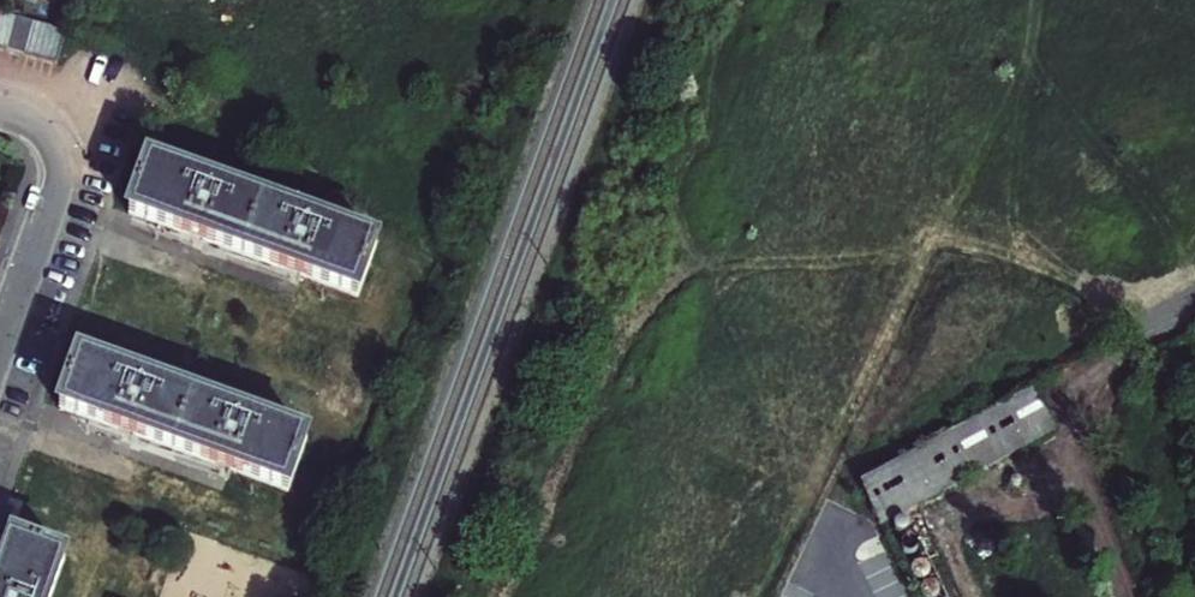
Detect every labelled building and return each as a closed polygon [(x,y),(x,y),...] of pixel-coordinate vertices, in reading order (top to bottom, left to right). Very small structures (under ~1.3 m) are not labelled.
[(21,16),(6,12),(0,32),(0,49),(11,51),(21,16)] [(26,56),(36,21),(21,16),(11,51),(26,56)] [(43,60),(53,25),(36,21),(26,56),(43,60)] [(67,29),(53,25),(43,60),(58,64),(67,29)] [(157,159),(138,211),(197,233),(313,276),(363,294),(382,240),(157,159)] [(84,357),(67,408),(127,428),(243,469),(296,487),(314,437),(84,357)] [(940,440),(951,493),(1101,409),(1083,360),(940,440)] [(866,482),(888,528),(951,493),(940,440),(866,482)] [(1012,472),(1011,475),(1010,478),(1010,481),(1012,485),(1016,487),(1019,488),(1024,486),(1028,482),(1028,479),(1027,474),(1021,470),(1016,470),(1012,472)] [(18,539),(5,578),(0,591),(0,596),(56,596),(70,557),(18,539)]
